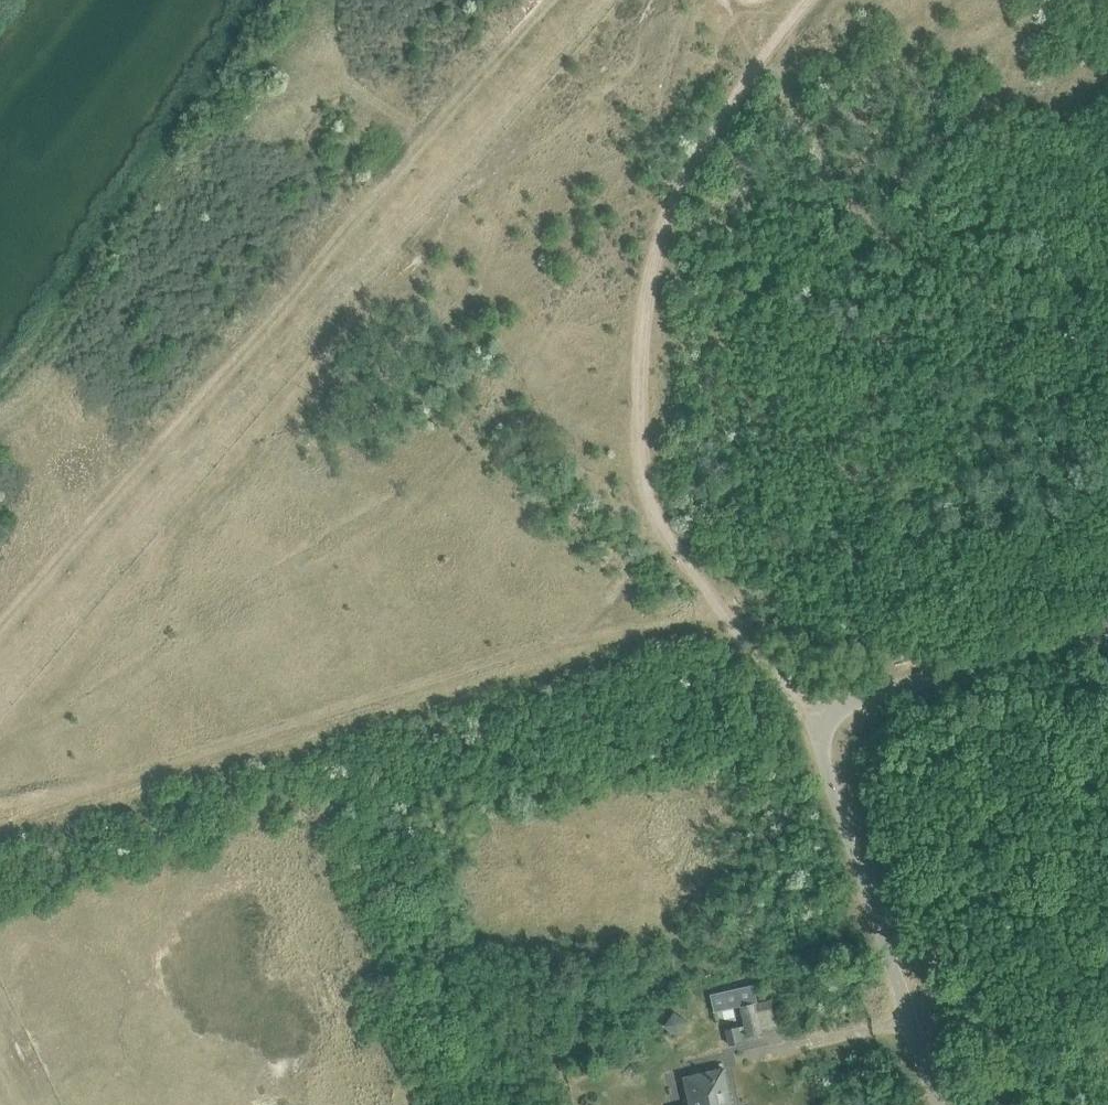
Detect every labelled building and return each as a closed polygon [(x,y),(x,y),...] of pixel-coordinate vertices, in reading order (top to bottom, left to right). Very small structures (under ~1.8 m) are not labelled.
[(755,1001),(739,1005),(746,1036),(762,1032),(755,1001)] [(741,1041),(737,1023),(725,1025),(729,1044),(741,1041)] [(723,1068),(683,1076),(690,1104),(731,1104),(723,1068)]
